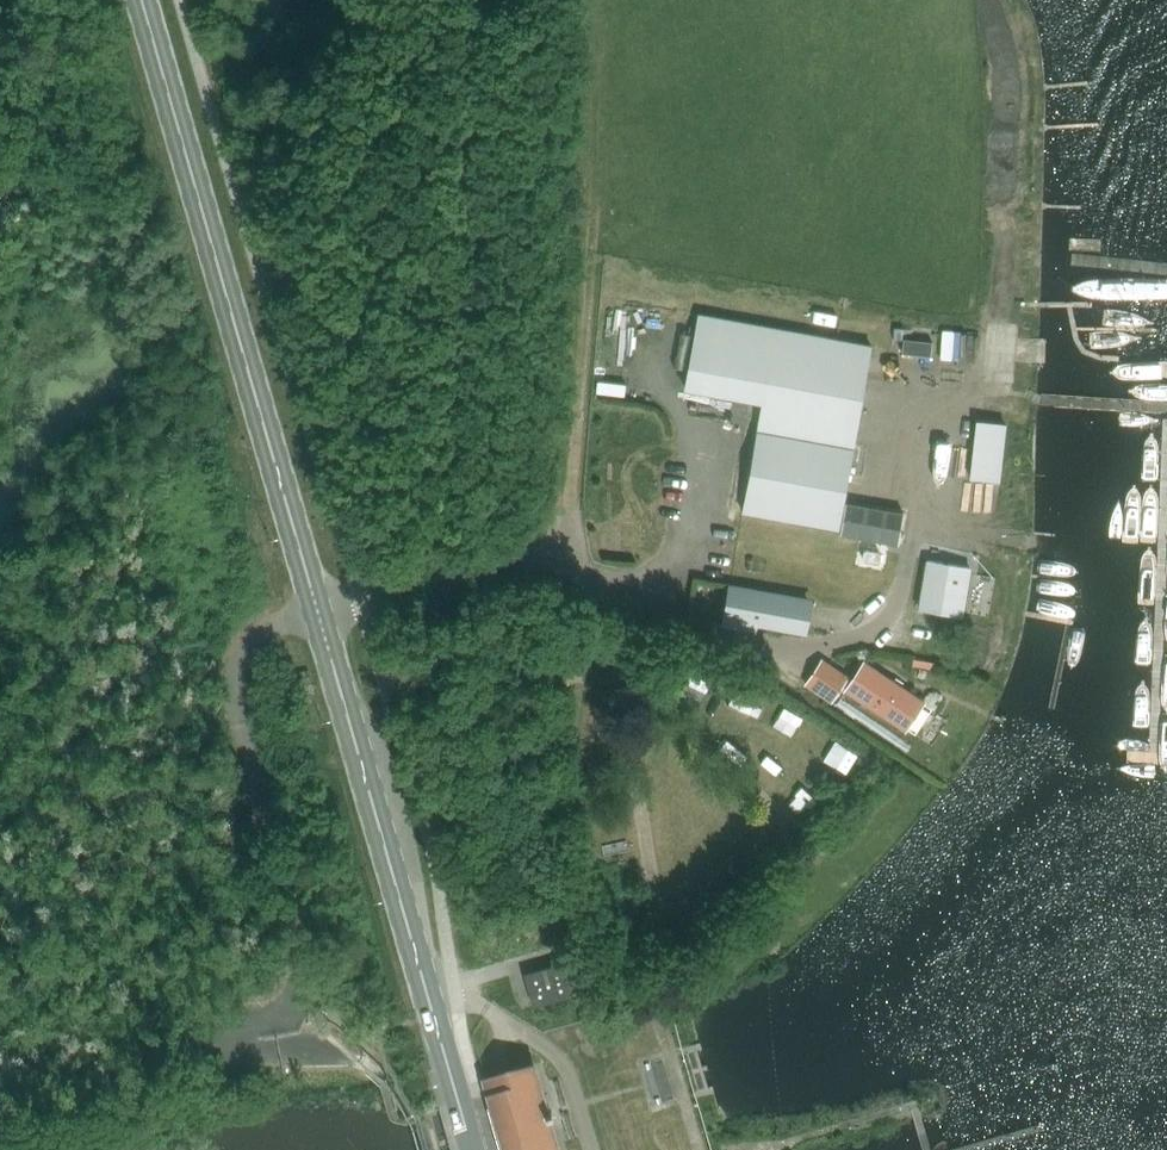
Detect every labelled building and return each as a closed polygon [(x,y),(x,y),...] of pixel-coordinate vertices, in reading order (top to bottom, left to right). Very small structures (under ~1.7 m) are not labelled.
[(837,530),(844,495),(871,346),(698,314),(683,389),(761,404),(741,512),(837,530)] [(622,396),(622,376),(590,375),(590,395),(622,396)] [(955,431),(967,430),(966,408),(954,408),(955,431)] [(841,531),(857,534),(858,529),(900,537),(906,506),(847,495),(841,531)] [(877,559),(881,541),(859,537),(855,554),(877,559)] [(961,616),(969,568),(927,561),(919,609),(961,616)] [(756,623),(802,632),(807,605),(808,601),(731,587),(724,626),(754,632),(756,623)] [(822,660),(808,681),(805,685),(830,701),(846,677),(822,660)] [(917,699),(863,664),(846,689),(900,725),(917,699)] [(774,715),(779,702),(754,692),(749,705),(774,715)] [(826,768),(842,750),(831,741),(815,759),(826,768)] [(762,773),(779,761),(769,746),(752,759),(762,773)] [(572,995),(563,963),(524,974),(533,1006),(572,995)] [(660,1058),(645,1062),(653,1100),(668,1096),(660,1058)] [(506,1149),(557,1149),(547,1117),(552,1115),(551,1112),(546,1113),(532,1066),(506,1073),(490,1078),(485,1079),(506,1149)]
